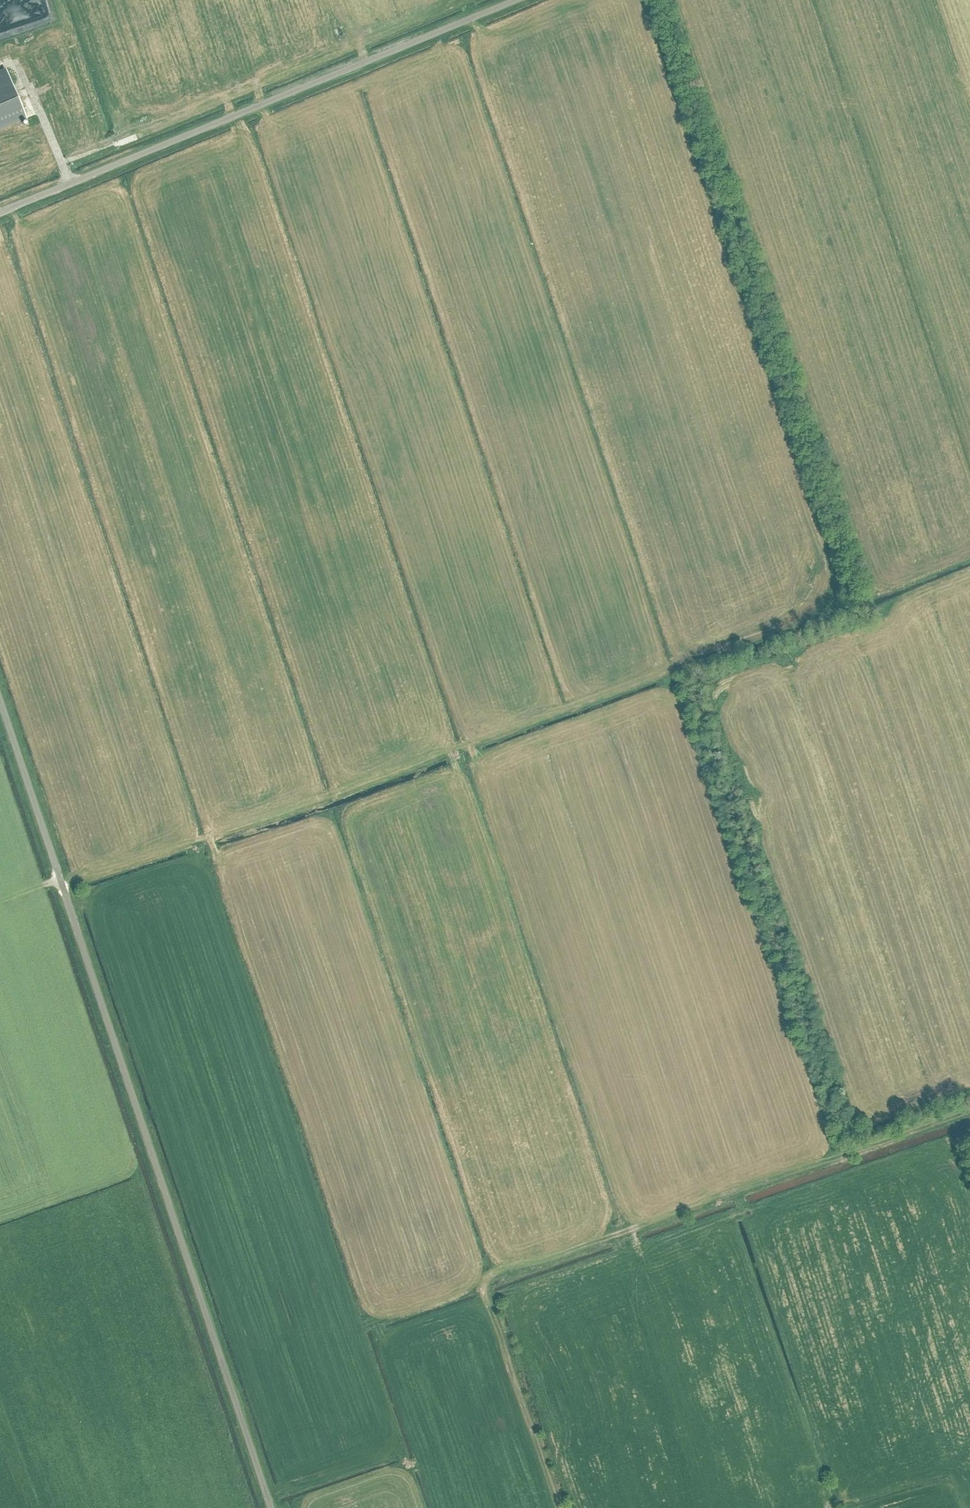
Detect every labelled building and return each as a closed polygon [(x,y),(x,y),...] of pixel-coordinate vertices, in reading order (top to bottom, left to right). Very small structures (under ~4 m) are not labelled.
[(4,37),(46,25),(44,18),(63,13),(59,0),(0,0),(0,22),(4,37)] [(0,72),(0,131),(27,120),(6,70),(0,72)]
